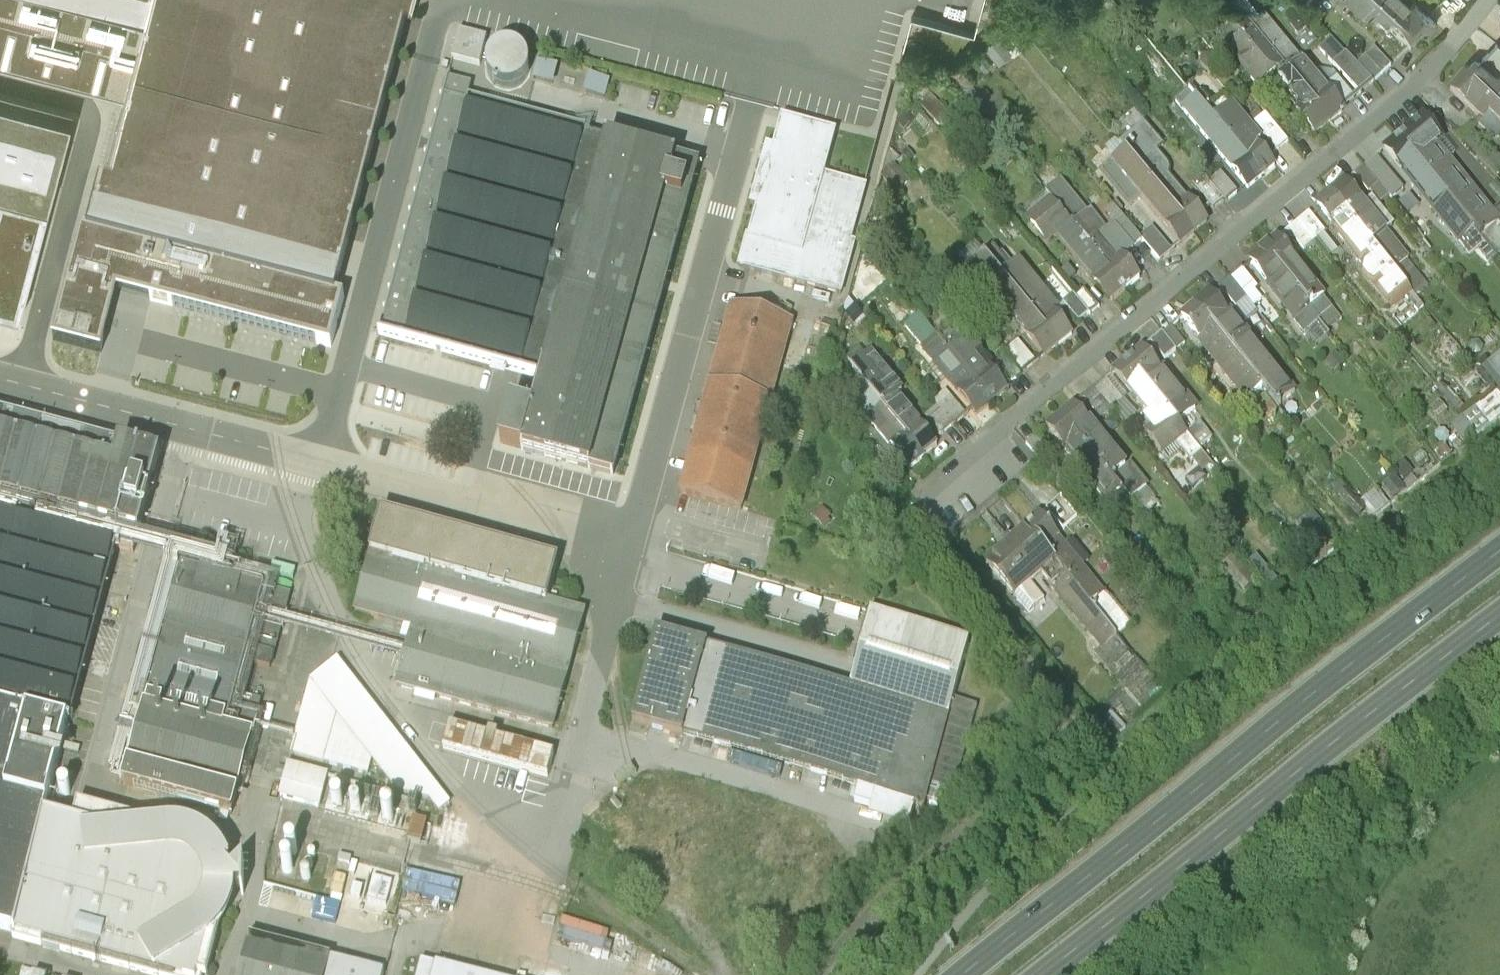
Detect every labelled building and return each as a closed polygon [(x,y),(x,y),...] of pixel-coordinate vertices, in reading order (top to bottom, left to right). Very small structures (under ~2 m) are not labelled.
[(125,91),(145,14),(92,0),(0,0),(0,59),(125,91)] [(145,14),(125,91),(88,233),(88,236),(336,300),(336,297),(413,0),(92,0),(145,14)] [(1247,23),(1261,12),(1250,0),(1227,0),(1247,23)] [(1422,37),(1382,0),(1350,0),(1386,34),(1389,31),(1410,50),(1422,37)] [(1422,37),(1434,23),(1409,0),(1382,0),(1422,37)] [(1328,121),(1354,99),(1332,73),(1320,70),(1314,76),(1261,12),(1247,23),(1328,121)] [(1192,19),(1186,14),(1181,20),(1187,25),(1192,19)] [(1004,29),(1011,37),(1020,29),(1014,21),(1004,29)] [(1280,78),(1290,89),(1284,94),(1314,132),(1328,121),(1247,23),(1221,44),(1261,92),(1280,78)] [(487,39),(458,32),(451,60),(480,67),(487,39)] [(1013,52),(998,35),(984,46),(999,64),(1013,52)] [(1337,70),(1359,93),(1372,81),(1389,65),(1373,48),(1355,64),(1336,44),(1325,54),(1337,70)] [(1485,56),(1499,69),(1499,48),(1496,44),(1485,56)] [(496,87),(506,90),(515,89),(523,84),(528,76),(529,66),(526,57),(519,50),(510,47),(500,49),(492,54),(487,62),(486,72),(490,81),(496,87)] [(1474,62),(1462,75),(1499,110),(1499,85),(1474,62)] [(950,74),(966,93),(975,85),(959,67),(950,74)] [(603,97),(608,80),(587,75),(583,92),(603,97)] [(1462,75),(1450,87),(1471,107),(1468,110),(1474,116),(1472,119),(1489,134),(1497,134),(1499,130),(1499,110),(1462,75)] [(607,138),(467,100),(471,85),(449,79),(380,334),(542,377),(606,140),(607,138)] [(1247,188),(1261,177),(1195,98),(1190,92),(1177,102),(1203,134),(1193,142),(1204,156),(1215,148),(1247,188)] [(1200,95),(1195,98),(1261,177),(1274,166),(1256,144),(1260,141),(1224,98),(1211,108),(1200,95)] [(50,206),(73,119),(0,100),(0,193),(50,206)] [(916,123),(908,114),(897,124),(906,133),(916,123)] [(1265,114),(1254,123),(1277,151),(1288,141),(1265,114)] [(1398,136),(1483,238),(1497,255),(1499,252),(1499,223),(1496,219),(1497,218),(1490,210),(1491,210),(1435,142),(1441,137),(1422,114),(1397,135),(1398,136)] [(855,244),(850,243),(865,187),(823,176),(834,134),(781,119),(773,150),(766,148),(750,206),(758,208),(749,239),(747,238),(739,268),(841,295),(855,244)] [(1194,234),(1207,222),(1163,168),(1167,164),(1157,152),(1164,147),(1145,124),(1119,145),(1126,152),(1194,234)] [(1469,250),(1483,238),(1398,136),(1384,147),(1469,250)] [(697,165),(606,140),(542,377),(533,410),(512,405),(501,444),(522,449),(522,451),(613,475),(632,404),(642,407),(662,332),(653,329),(663,292),(673,295),(705,177),(695,175),(697,165)] [(1180,246),(1194,234),(1126,152),(1101,173),(1129,206),(1140,197),(1180,246)] [(1375,155),(1353,173),(1367,190),(1368,189),(1378,201),(1388,193),(1391,197),(1402,188),(1375,155)] [(910,183),(896,166),(882,178),(896,195),(910,183)] [(1220,173),(1208,183),(1223,201),(1225,203),(1236,193),(1220,173)] [(1213,209),(1223,201),(1208,183),(1203,176),(1192,185),(1213,209)] [(1343,181),(1330,192),(1409,287),(1414,293),(1426,283),(1405,258),(1406,257),(1383,230),(1391,223),(1368,195),(1360,202),(1343,181)] [(1060,182),(1046,193),(1126,290),(1139,280),(1122,258),(1133,249),(1133,248),(1142,240),(1141,240),(1113,206),(1104,213),(1115,226),(1104,235),(1060,182)] [(1392,302),(1409,287),(1330,192),(1316,204),(1366,264),(1364,271),(1368,277),(1373,280),(1392,302)] [(0,193),(0,310),(21,316),(50,206),(0,193)] [(1126,290),(1046,193),(1024,212),(1046,239),(1054,232),(1112,302),(1126,290)] [(1491,210),(1490,210),(1497,218),(1496,219),(1499,223),(1499,202),(1491,210)] [(1323,231),(1307,212),(1286,230),(1302,249),(1323,231)] [(1153,229),(1141,240),(1142,240),(1160,261),(1172,252),(1153,229)] [(81,231),(53,342),(102,355),(118,294),(331,350),(344,299),(336,297),(336,300),(88,236),(88,233),(81,231)] [(1275,238),(1262,249),(1319,316),(1326,326),(1338,316),(1321,296),(1322,295),(1275,238)] [(1045,358),(1058,346),(985,258),(974,245),(960,257),(1045,358)] [(893,286),(862,248),(847,300),(863,318),(893,286)] [(1316,318),(1319,316),(1262,249),(1249,260),(1296,316),(1294,318),(1314,342),(1327,331),(1316,318)] [(994,251),(985,258),(1058,346),(1072,335),(1054,314),(1059,310),(1019,262),(1010,270),(994,251)] [(1077,278),(1068,267),(1061,273),(1071,284),(1077,278)] [(1241,269),(1219,287),(1248,320),(1258,311),(1254,306),(1261,299),(1254,290),(1256,287),(1241,269)] [(1075,298),(1074,296),(1063,305),(1079,324),(1089,315),(1090,315),(1099,308),(1085,290),(1075,298)] [(1209,292),(1195,303),(1196,304),(1262,384),(1279,405),(1281,403),(1279,402),(1295,389),(1230,311),(1226,313),(1209,292)] [(844,313),(857,329),(865,322),(863,318),(847,300),(844,313)] [(1247,396),(1262,384),(1196,304),(1182,316),(1247,396)] [(731,307),(680,494),(740,511),(792,324),(731,307)] [(906,328),(923,349),(937,337),(919,317),(906,328)] [(955,323),(937,337),(991,403),(1005,391),(980,361),(984,357),(955,323)] [(1162,332),(1151,341),(1165,358),(1176,349),(1177,350),(1185,343),(1172,327),(1163,334),(1162,332)] [(991,403),(937,337),(923,349),(977,414),(991,403)] [(1023,374),(1035,364),(1018,343),(1006,353),(1023,374)] [(1141,349),(1128,360),(1202,450),(1214,441),(1190,412),(1196,407),(1163,367),(1159,371),(1141,349)] [(1342,360),(1333,350),(1324,359),(1333,369),(1342,360)] [(1492,387),(1499,396),(1499,352),(1499,351),(1478,369),(1492,387)] [(850,372),(870,395),(923,459),(937,448),(918,425),(917,426),(911,419),(913,417),(897,398),(902,394),(869,355),(850,372)] [(1021,376),(1005,358),(996,366),(1012,384),(1021,376)] [(1218,470),(1202,450),(1128,360),(1115,371),(1150,414),(1145,418),(1153,428),(1147,434),(1170,461),(1183,450),(1200,471),(1204,468),(1211,476),(1218,470)] [(1137,416),(1106,379),(1084,398),(1101,418),(1111,410),(1125,426),(1137,416)] [(1492,387),(1458,415),(1475,436),(1499,416),(1499,396),(1492,387)] [(933,403),(938,409),(953,427),(966,417),(946,393),(933,403)] [(910,470),(923,459),(870,395),(856,406),(910,470)] [(1074,405),(1060,417),(1135,507),(1139,511),(1155,497),(1131,470),(1129,471),(1074,405)] [(941,437),(953,427),(938,409),(926,419),(941,437)] [(113,549),(134,554),(160,457),(0,415),(0,518),(113,549)] [(1121,519),(1135,507),(1060,417),(1046,429),(1121,519)] [(1041,463),(1052,454),(1037,437),(1027,445),(1041,463)] [(1436,454),(1441,460),(1451,453),(1445,447),(1436,454)] [(1426,457),(1420,450),(1411,457),(1417,464),(1426,457)] [(1402,461),(1392,470),(1402,481),(1412,472),(1402,461)] [(1404,491),(1392,477),(1380,487),(1391,501),(1404,491)] [(1331,491),(1339,500),(1347,492),(1340,484),(1331,491)] [(1372,491),(1359,502),(1372,517),(1385,506),(1372,491)] [(1347,492),(1339,500),(1357,520),(1366,513),(1347,492)] [(1061,497),(1046,510),(1062,529),(1078,516),(1061,497)] [(823,510),(813,518),(824,531),(834,523),(823,510)] [(381,515),(370,554),(546,603),(557,563),(381,515)] [(1310,515),(1294,528),(1310,547),(1326,534),(1310,515)] [(1040,516),(1027,527),(1069,576),(1118,636),(1132,624),(1082,565),(1066,547),(1040,516)] [(0,518),(0,924),(13,928),(44,814),(113,549),(0,518)] [(1052,585),(1053,584),(1103,644),(1095,650),(1110,667),(1129,649),(1118,636),(1069,576),(1027,527),(986,562),(1028,611),(1045,598),(1028,578),(1039,569),(1052,585)] [(1072,541),(1066,547),(1082,565),(1088,559),(1072,541)] [(585,613),(546,603),(370,554),(354,614),(412,630),(397,687),(552,730),(585,613)] [(1217,570),(1239,595),(1253,583),(1232,558),(1217,570)] [(1277,585),(1256,560),(1246,567),(1267,593),(1277,585)] [(167,627),(145,707),(252,735),(261,703),(243,698),(252,664),(270,669),(289,596),(182,567),(165,627),(167,627)] [(862,638),(849,685),(947,712),(953,692),(968,635),(870,608),(870,610),(867,609),(860,637),(862,638)] [(632,723),(682,736),(683,734),(707,647),(707,645),(657,631),(632,723)] [(930,777),(947,712),(849,685),(707,647),(683,734),(858,782),(914,797),(924,800),(930,777)] [(310,681),(290,754),(367,775),(372,760),(397,792),(430,801),(439,812),(449,804),(336,661),(310,681)] [(976,699),(953,692),(947,712),(930,777),(953,784),(976,699)] [(1140,717),(1126,700),(1117,706),(1119,708),(1111,714),(1124,730),(1140,717)] [(230,814),(252,735),(145,707),(143,706),(122,785),(230,814)] [(450,727),(443,750),(547,778),(554,755),(450,727)] [(327,776),(288,766),(280,797),(319,808),(327,776)] [(907,820),(914,797),(858,782),(854,797),(870,801),(868,809),(907,820)] [(227,866),(230,863),(227,856),(220,847),(211,838),(199,830),(185,826),(169,825),(155,826),(78,805),(73,822),(44,814),(13,928),(12,934),(169,974),(201,974),(202,972),(206,974),(218,928),(225,920),(232,904),(234,895),(234,888),(241,888),(241,893),(243,893),(244,860),(232,872),(227,866)] [(408,842),(420,846),(426,822),(414,819),(408,842)] [(452,910),(458,880),(405,871),(400,901),(452,910)] [(384,970),(249,935),(239,974),(383,974),(384,970)] [(418,974),(432,974),(436,962),(422,959),(418,974)] [(436,962),(432,974),(484,974),(436,962)] [(21,964),(18,974),(46,974),(47,970),(21,964)]
